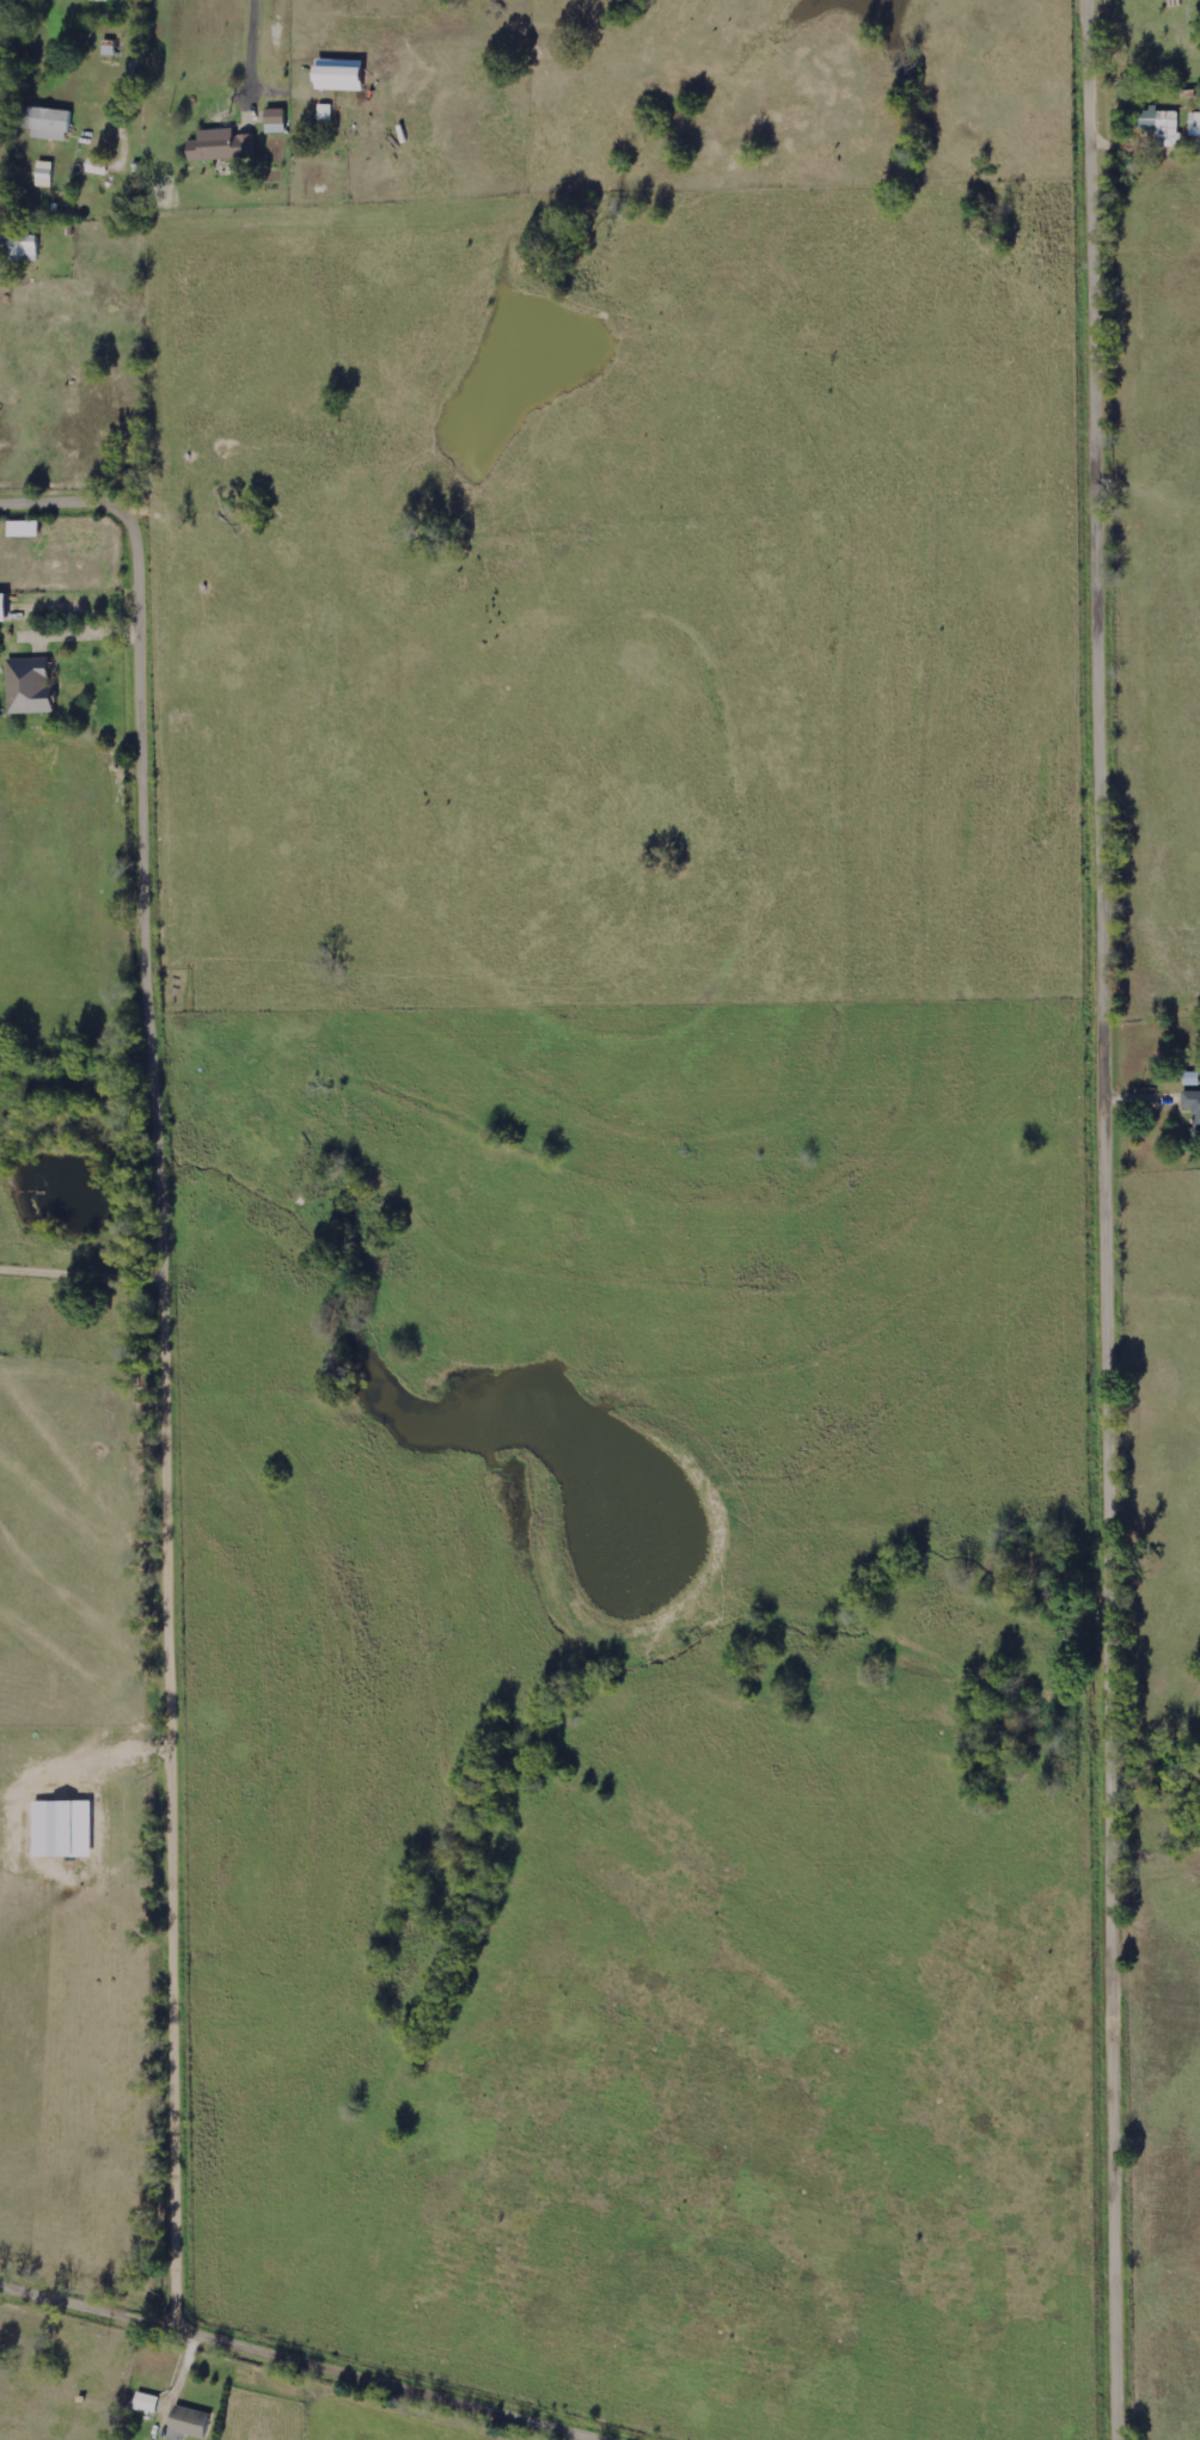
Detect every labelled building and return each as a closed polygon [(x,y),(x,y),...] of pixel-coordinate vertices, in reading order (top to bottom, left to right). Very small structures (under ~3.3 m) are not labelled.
[(320,91),(369,92),(370,63),(321,61),(320,91)] [(333,122),(333,106),(319,106),(318,122),(333,122)] [(35,138),(71,144),(75,114),(24,107),(21,129),(36,131),(35,138)] [(1181,111),(1144,110),(1144,132),(1162,132),(1162,148),(1179,149),(1181,111)] [(288,134),(288,111),(268,111),(268,134),(288,134)] [(255,160),(254,139),(191,141),(192,162),(255,160)] [(111,163),(91,158),(87,173),(108,178),(111,163)] [(55,164),(39,163),(38,188),(54,188),(55,164)] [(41,263),(41,241),(13,240),(13,262),(41,263)] [(43,538),(43,522),(12,523),(13,539),(43,538)] [(0,595),(0,623),(13,623),(12,595),(0,595)] [(1184,1092),(1184,1109),(1197,1110),(1196,1131),(1199,1132),(1199,1092),(1184,1092)] [(159,2414),(161,2397),(139,2394),(136,2410),(159,2414)] [(180,2406),(170,2439),(174,2439),(186,2439),(188,2434),(206,2439),(209,2439),(216,2416),(180,2406)]
